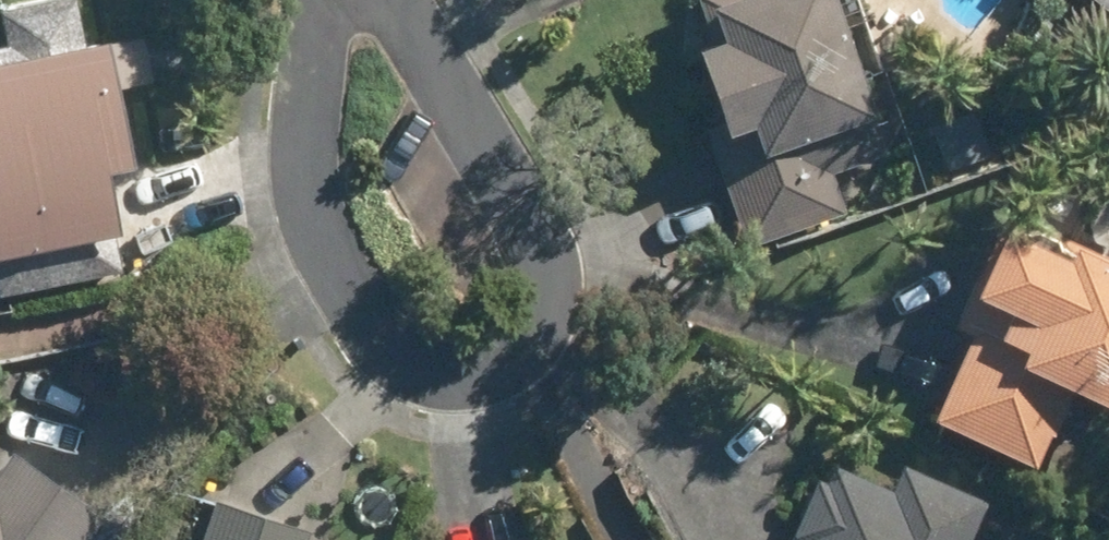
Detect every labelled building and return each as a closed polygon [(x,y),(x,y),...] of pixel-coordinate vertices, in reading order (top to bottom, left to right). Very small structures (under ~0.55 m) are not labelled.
[(104,231),(91,165),(122,159),(107,84),(150,76),(141,33),(85,44),(77,0),(33,0),(0,6),(0,251),(104,231)] [(749,148),(715,161),(745,242),(844,205),(814,124),(860,107),(820,0),(694,0),(707,36),(680,46),(712,132),(739,122),(749,148)] [(1108,17),(1108,0),(1088,0),(1108,17)] [(974,111),(929,129),(945,170),(990,153),(974,111)] [(994,223),(944,333),(960,341),(926,416),(1035,466),(1069,390),(1108,408),(1108,224),(1090,215),(1082,232),(1030,208),(1018,234),(994,223)] [(0,458),(0,539),(73,539),(102,498),(14,437),(0,458)] [(984,499),(898,461),(886,490),(812,461),(777,539),(965,539),(984,499)] [(203,518),(196,539),(306,539),(309,529),(210,496),(203,518)]
